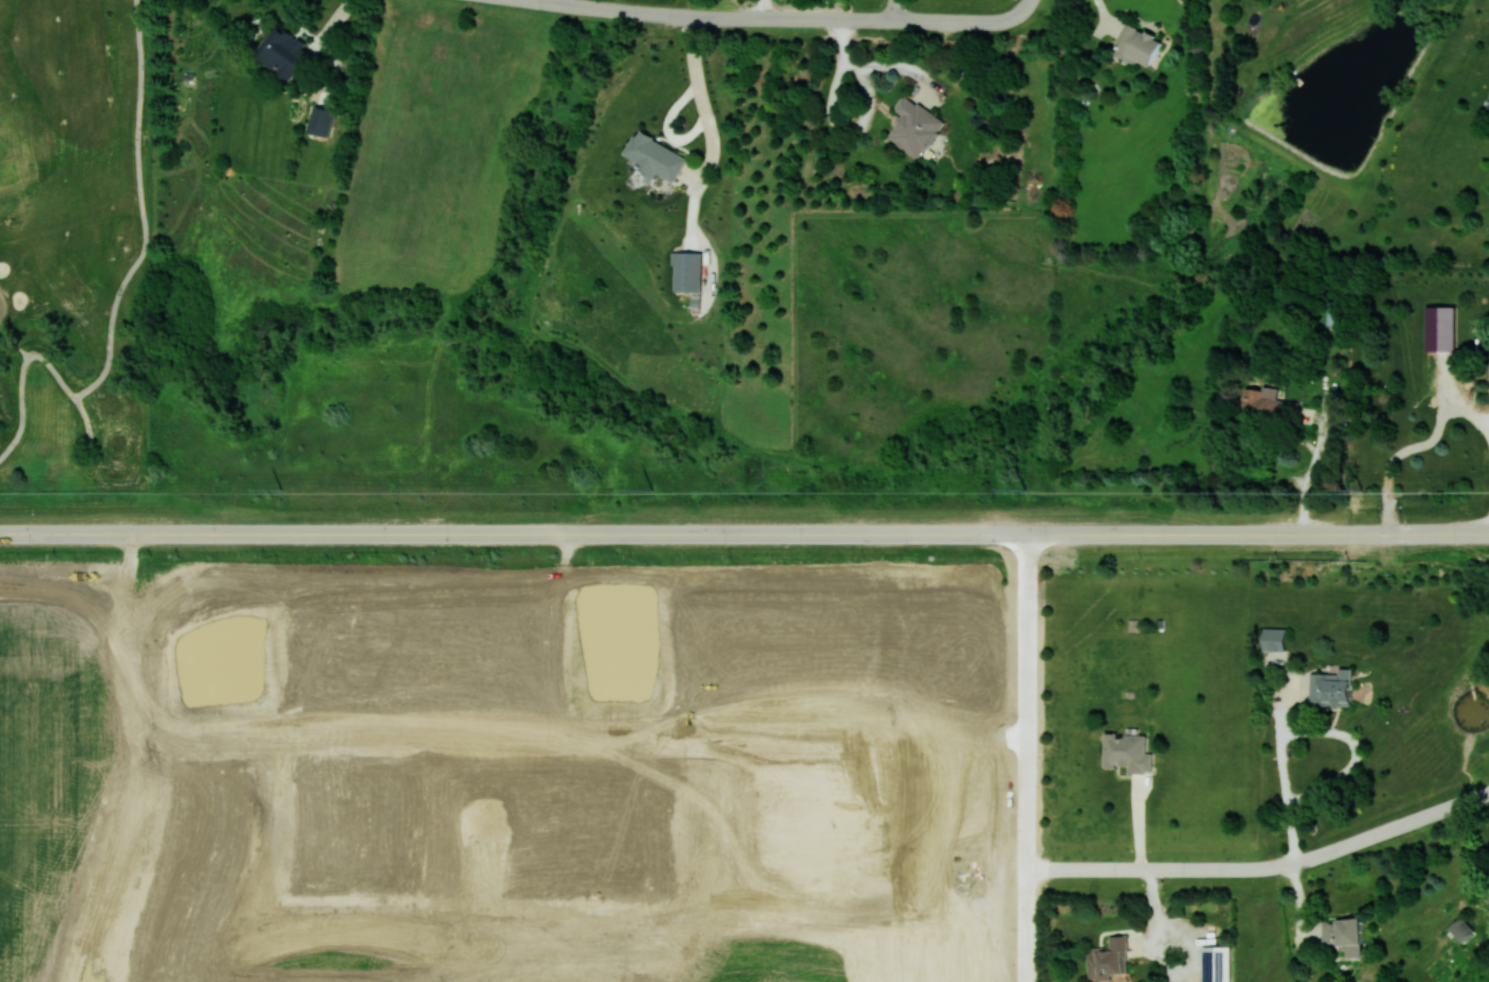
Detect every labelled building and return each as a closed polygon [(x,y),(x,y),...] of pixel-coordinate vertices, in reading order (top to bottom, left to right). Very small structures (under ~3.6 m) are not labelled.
[(1152,66),(1164,40),(1126,22),(1115,44),(1119,46),(1114,55),(1135,65),(1138,59),(1152,66)] [(295,80),(315,48),(275,24),(256,57),(295,80)] [(945,122),(905,94),(894,109),(903,115),(888,137),(920,158),(945,122)] [(307,131),(329,137),(336,111),(315,104),(307,131)] [(625,156),(647,167),(643,173),(655,179),(658,173),(675,182),(689,156),(638,130),(625,156)] [(675,291),(702,292),(703,251),(673,251),(672,264),(676,264),(675,291)] [(1455,306),(1426,306),(1426,351),(1455,351),(1455,306)] [(1245,387),(1242,415),(1296,421),(1298,401),(1277,399),(1278,387),(1263,386),(1263,389),(1245,387)] [(1264,650),(1286,651),(1287,628),(1264,628),(1264,650)] [(1352,668),(1339,668),(1339,673),(1311,673),(1310,705),(1352,706),(1352,668)] [(1147,736),(1116,735),(1116,733),(1105,733),(1104,765),(1129,766),(1128,772),(1152,773),(1153,753),(1146,753),(1147,736)] [(1448,928),(1462,943),(1475,931),(1461,916),(1448,928)] [(1363,956),(1361,918),(1322,920),(1323,944),(1346,943),(1347,957),(1363,956)] [(1129,973),(1127,934),(1110,935),(1111,948),(1089,949),(1090,980),(1114,979),(1114,974),(1129,973)] [(1203,946),(1203,981),(1231,981),(1231,946),(1203,946)]
